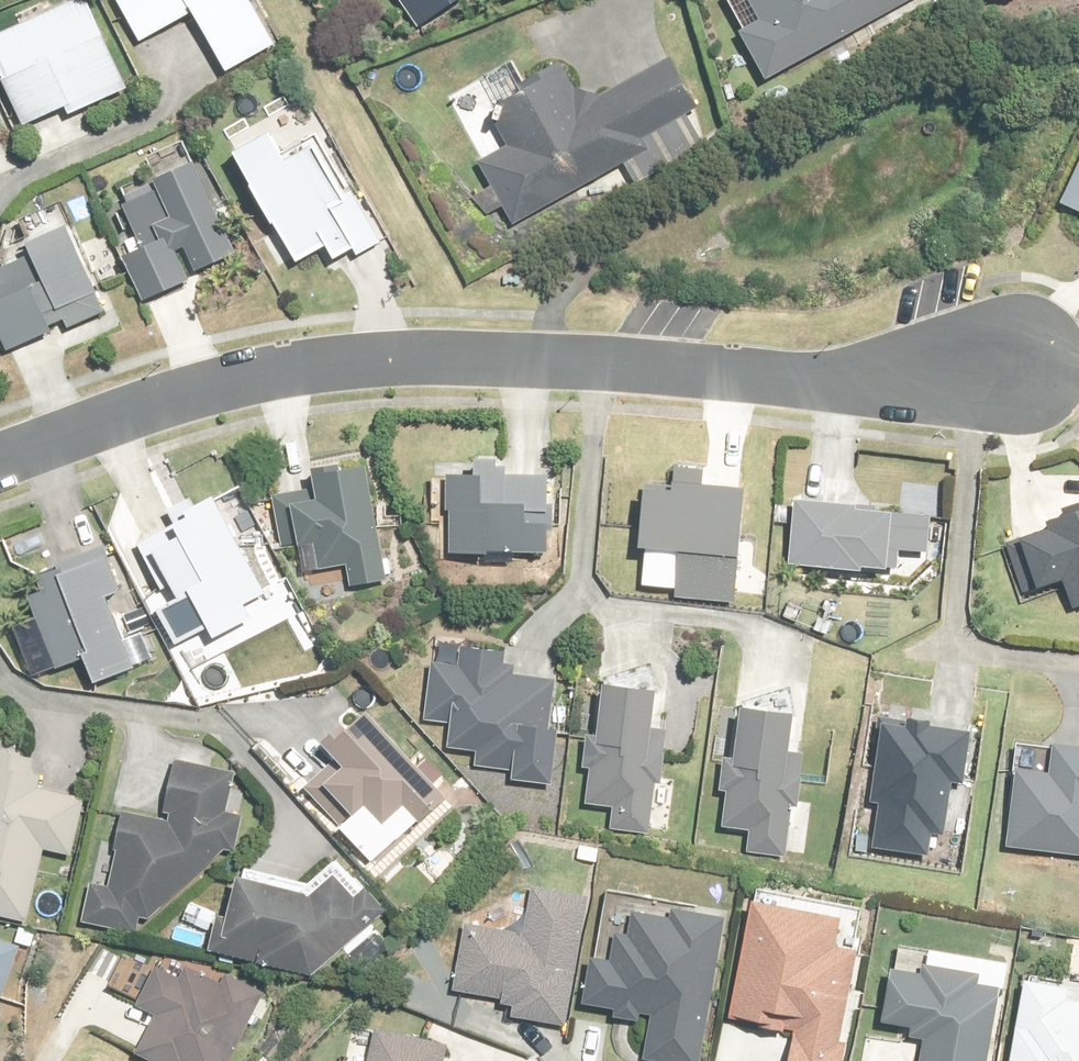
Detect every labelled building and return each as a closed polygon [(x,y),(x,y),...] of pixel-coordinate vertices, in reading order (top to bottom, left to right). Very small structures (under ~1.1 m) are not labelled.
[(52,12),(48,2),(18,15),(22,25),(0,35),(0,65),(26,123),(66,105),(70,114),(130,87),(90,0),(79,0),(52,12)] [(142,42),(196,12),(228,70),(275,44),(250,0),(119,0),(142,42)] [(421,28),(460,0),(401,0),(421,28)] [(756,5),(739,14),(748,30),(742,33),(765,76),(907,0),(753,0),(756,5)] [(608,92),(576,89),(561,60),(540,71),(544,78),(527,87),(491,106),(510,142),(478,159),(510,222),(627,162),(637,182),(708,145),(691,113),(698,109),(672,59),(608,92)] [(384,242),(356,193),(341,201),(334,189),(329,191),(308,153),(312,151),(306,139),(317,133),(300,103),(231,141),(298,261),(328,245),(337,260),(353,250),(357,257),(384,242)] [(152,309),(207,285),(204,278),(225,269),(183,176),(173,153),(136,170),(145,188),(106,206),(152,309)] [(1061,204),(1078,212),(1078,166),(1061,204)] [(46,277),(25,287),(14,262),(0,268),(0,270),(6,284),(0,286),(0,302),(1,303),(0,304),(0,334),(9,355),(107,313),(70,228),(32,244),(46,277)] [(305,570),(346,563),(350,585),(387,579),(369,467),(319,475),(322,498),(294,503),(305,570)] [(743,490),(704,487),(705,469),(675,467),(674,486),(645,484),(641,549),(679,551),(676,598),(737,602),(743,490)] [(440,485),(439,523),(443,523),(442,560),(538,563),(540,488),(499,487),(500,477),(466,476),(465,486),(440,485)] [(943,526),(930,525),(931,508),(798,501),(796,529),(792,529),(790,562),(900,568),(901,553),(929,554),(929,543),(942,544),(943,526)] [(250,604),(256,600),(221,533),(229,529),(215,502),(184,518),(178,521),(180,525),(166,532),(172,543),(144,558),(169,604),(179,599),(204,646),(257,618),(250,604)] [(1045,522),(1047,530),(1021,540),(1038,589),(1065,580),(1075,607),(1078,605),(1078,502),(1064,507),(1067,514),(1045,522)] [(33,595),(60,668),(86,658),(96,684),(137,668),(134,660),(154,653),(146,632),(126,640),(109,594),(123,589),(107,547),(57,566),(59,570),(41,577),(46,590),(33,595)] [(516,667),(506,667),(506,650),(466,648),(466,640),(434,638),(430,720),(450,721),(449,749),(476,750),(475,767),(515,769),(515,781),(556,782),(559,725),(551,725),(553,679),(516,677),(516,667)] [(658,689),(605,687),(605,691),(596,690),(594,734),(589,734),(589,749),(586,748),(585,767),(592,768),(590,807),(613,808),(612,829),(669,832),(671,780),(664,780),(667,699),(657,699),(658,689)] [(940,714),(940,695),(880,693),(879,738),(870,738),(868,810),(883,810),(895,811),(894,836),(941,837),(942,812),(945,714),(940,714)] [(343,828),(374,861),(419,819),(421,822),(449,796),(371,711),(350,729),(344,723),(322,743),(345,767),(326,784),(356,816),(343,828)] [(795,732),(796,713),(735,711),(734,756),(726,756),(723,828),(738,828),(751,829),(750,854),(797,855),(797,830),(801,732),(795,732)] [(17,755),(19,743),(0,739),(0,915),(28,920),(41,849),(72,854),(82,798),(37,790),(39,778),(32,777),(35,758),(17,755)] [(1057,746),(1055,772),(1019,770),(1013,847),(1078,852),(1078,748),(1057,746)] [(176,759),(172,788),(157,818),(124,809),(110,884),(92,881),(84,922),(136,933),(244,839),(246,789),(237,789),(236,769),(176,759)] [(314,975),(344,948),(363,969),(388,947),(369,926),(387,910),(351,872),(342,879),(330,866),(311,885),(241,867),(219,952),(295,971),(314,975)] [(503,1005),(517,1007),(515,1018),(574,1025),(589,894),(530,888),(526,930),(464,923),(456,992),(504,997),(503,1005)] [(787,1027),(798,1029),(792,1060),(848,1060),(851,1044),(842,1042),(849,1007),(857,1009),(861,992),(852,990),(859,952),(837,948),(843,917),(755,900),(733,1016),(774,1024),(773,1029),(786,1032),(787,1027)] [(674,908),(673,917),(634,911),(630,933),(618,931),(614,959),(592,955),(583,1004),(616,1009),(614,1018),(642,1022),(643,1016),(653,1017),(645,1059),(654,1060),(702,1060),(727,917),(674,908)] [(20,946),(0,940),(0,991),(20,946)] [(999,970),(898,960),(897,971),(890,970),(884,1024),(913,1027),(912,1036),(924,1038),(921,1060),(990,1060),(999,970)] [(226,974),(222,983),(190,965),(182,979),(159,966),(139,1003),(156,1013),(137,1047),(162,1060),(228,1060),(264,995),(226,974)] [(1068,1002),(1070,987),(1025,981),(1013,1060),(1078,1060),(1078,1004),(1068,1002)] [(449,1044),(375,1026),(366,1060),(445,1060),(449,1044)]
